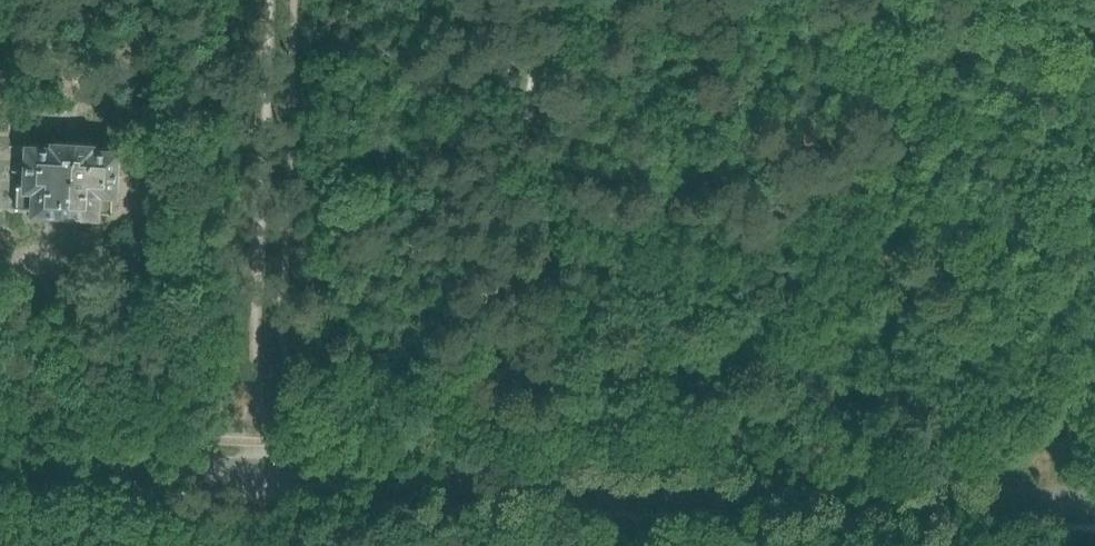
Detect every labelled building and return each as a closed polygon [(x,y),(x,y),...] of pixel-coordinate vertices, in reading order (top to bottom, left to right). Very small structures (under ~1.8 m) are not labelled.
[(34,210),(69,212),(73,139),(50,138),(50,143),(24,141),(21,186),(17,186),(16,207),(34,208),(34,210)] [(73,139),(69,212),(97,214),(97,211),(111,212),(112,198),(119,198),(122,147),(96,145),(96,141),(73,139)]
